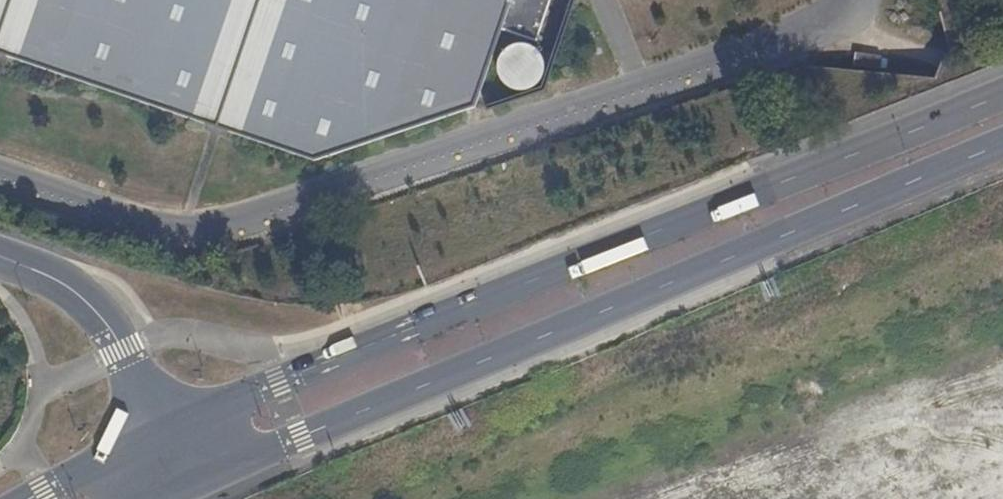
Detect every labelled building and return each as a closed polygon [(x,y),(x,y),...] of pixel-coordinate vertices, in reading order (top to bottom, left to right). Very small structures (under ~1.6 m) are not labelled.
[(324,172),(467,112),(493,37),(528,49),(545,0),(0,0),(0,61),(324,172)] [(497,91),(505,96),(514,97),(523,94),(530,89),(534,81),(535,73),(533,63),(528,57),(520,52),(512,51),(502,53),(495,59),(491,66),(489,75),(491,83),(497,91)]
